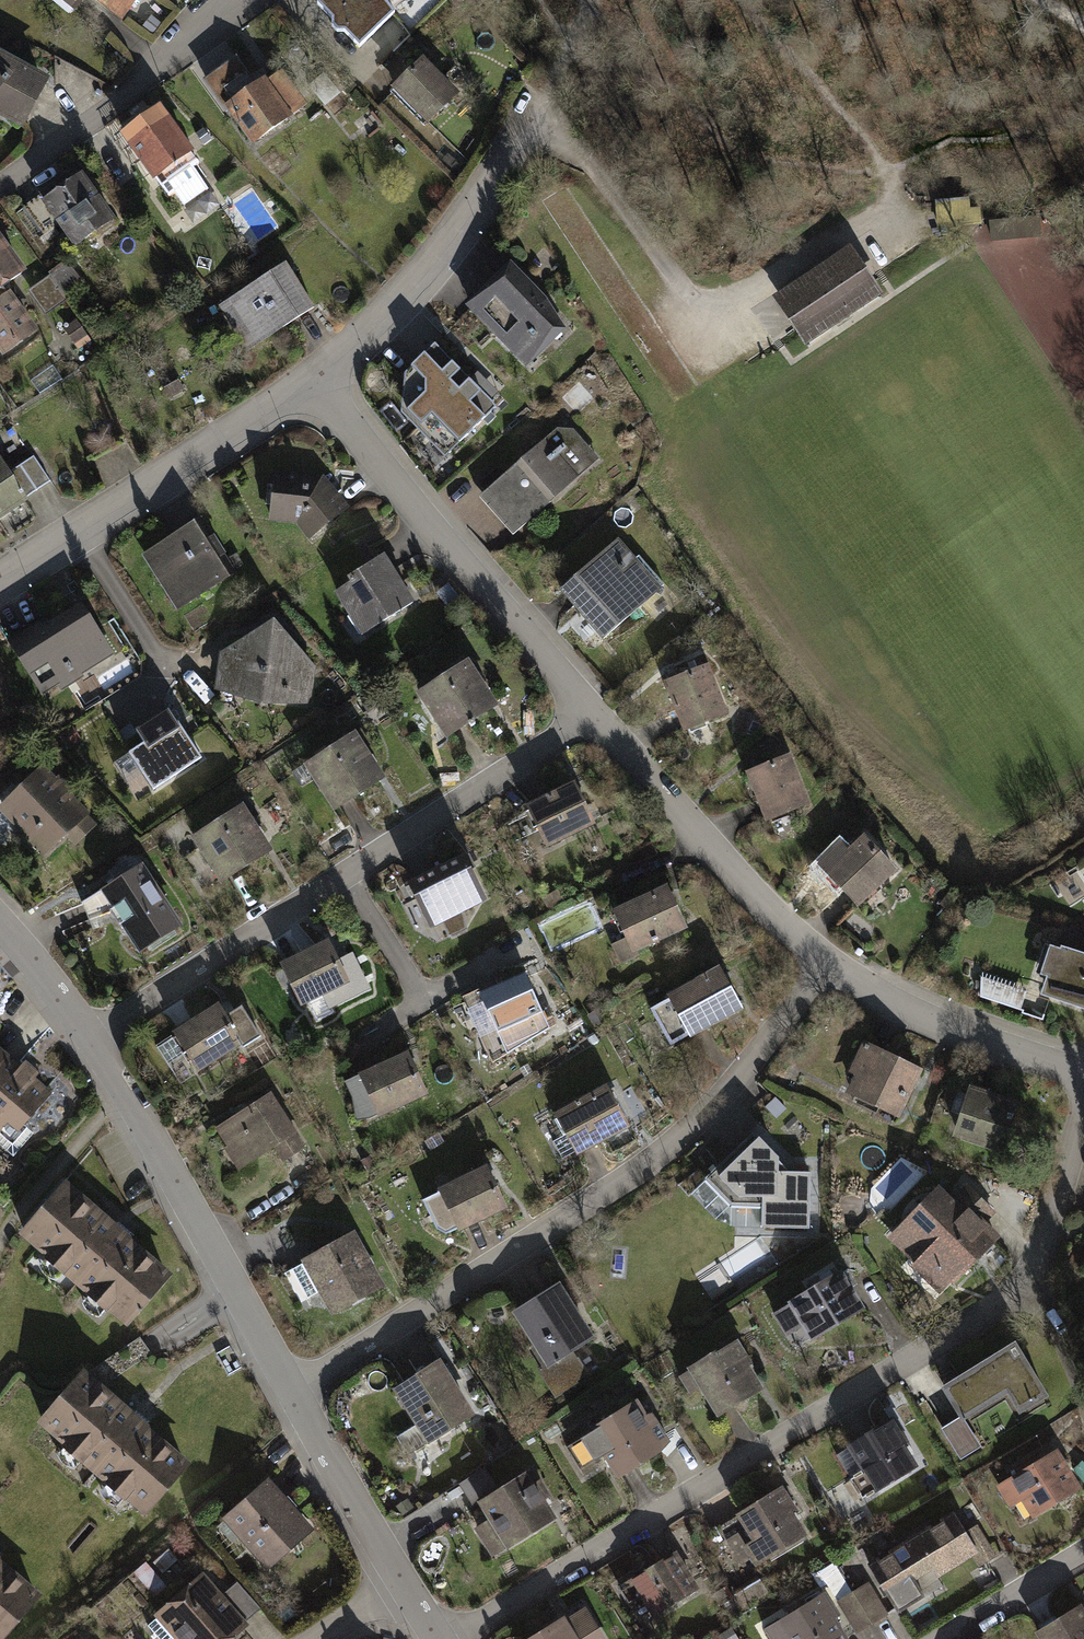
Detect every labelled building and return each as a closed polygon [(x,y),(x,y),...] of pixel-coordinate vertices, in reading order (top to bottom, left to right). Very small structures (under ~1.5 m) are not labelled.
[(75,17),(88,0),(54,0),(75,17)] [(122,25),(142,0),(90,0),(122,25)] [(381,0),(327,0),(320,7),(333,22),(334,30),(339,36),(346,35),(361,51),(394,16),(381,0)] [(0,59),(0,117),(27,130),(53,80),(4,52),(0,59)] [(431,129),(462,98),(425,62),(395,94),(431,129)] [(228,118),(254,152),(291,125),(265,90),(260,94),(237,63),(204,87),(227,119),(228,118)] [(156,102),(116,131),(149,177),(153,174),(168,194),(196,174),(191,168),(198,163),(188,151),(191,149),(156,102)] [(82,249),(122,221),(88,173),(80,179),(74,172),(27,205),(48,233),(63,222),(82,249)] [(982,223),(981,207),(970,208),(970,196),(935,200),(938,227),(982,223)] [(10,355),(44,330),(14,288),(35,273),(0,226),(0,341),(10,355)] [(883,292),(851,243),(772,296),(805,345),(883,292)] [(47,310),(87,286),(74,264),(34,288),(47,310)] [(510,266),(468,309),(528,368),(570,325),(510,266)] [(315,313),(287,267),(218,309),(247,355),(315,313)] [(497,405),(436,340),(406,369),(402,407),(445,454),(497,405)] [(40,350),(46,366),(67,358),(60,341),(40,350)] [(559,425),(477,493),(511,532),(600,456),(572,425),(559,425)] [(26,498),(53,482),(38,456),(11,472),(26,498)] [(38,522),(0,462),(0,535),(5,542),(38,522)] [(276,464),(267,517),(295,520),(308,536),(349,504),(323,470),(276,464)] [(196,517),(139,552),(174,608),(231,574),(196,517)] [(609,634),(665,584),(619,535),(564,585),(609,634)] [(362,634),(417,601),(386,551),(349,574),(353,579),(334,590),(362,634)] [(118,652),(84,599),(54,618),(51,612),(11,637),(49,696),(118,652)] [(315,664),(273,616),(221,646),(215,686),(263,699),(309,702),(315,664)] [(451,733),(503,701),(473,654),(421,686),(451,733)] [(731,713),(712,662),(667,679),(686,729),(731,713)] [(199,759),(167,708),(131,730),(140,743),(127,752),(151,790),(199,759)] [(331,810),(384,777),(354,730),(301,763),(331,810)] [(793,752),(746,769),(764,819),(811,802),(793,752)] [(47,762),(0,805),(48,855),(70,835),(78,843),(100,822),(95,816),(97,815),(47,762)] [(600,823),(579,778),(529,801),(549,846),(600,823)] [(241,807),(191,839),(220,885),(271,853),(241,807)] [(897,867),(864,831),(824,868),(857,904),(897,867)] [(466,849),(414,876),(434,919),(440,917),(454,938),(470,930),(464,906),(489,894),(466,849)] [(91,919),(112,909),(139,950),(183,923),(144,863),(121,877),(83,901),(91,919)] [(635,952),(690,927),(670,883),(615,907),(635,952)] [(330,940),(278,965),(299,1010),(310,1005),(317,1019),(374,992),(354,951),(339,958),(330,940)] [(1057,945),(1056,946),(1040,941),(1025,989),(982,976),(976,994),(1020,1008),(1019,1011),(1041,1017),(1047,997),(1083,1009),(1083,953),(1057,945)] [(692,1035),(745,1008),(723,965),(670,992),(692,1035)] [(528,969),(478,993),(497,1035),(548,1012),(528,969)] [(227,1013),(218,999),(171,1029),(198,1071),(258,1032),(241,1004),(227,1013)] [(920,1067),(860,1039),(846,1070),(851,1073),(842,1093),(897,1118),(920,1067)] [(4,1132),(13,1120),(25,1130),(58,1091),(0,1042),(0,1128),(4,1132)] [(430,1092),(409,1049),(344,1079),(359,1118),(376,1111),(379,1117),(430,1092)] [(581,1153),(632,1125),(609,1083),(558,1111),(581,1153)] [(1021,1102),(965,1085),(949,1136),(1005,1152),(1021,1102)] [(278,1089),(219,1126),(245,1167),(278,1147),(287,1161),(311,1146),(302,1133),(304,1131),(278,1089)] [(812,1229),(811,1170),(792,1171),(785,1164),(754,1131),(708,1176),(733,1201),(764,1202),(764,1226),(812,1229)] [(512,1207),(490,1163),(440,1187),(451,1209),(432,1218),(438,1231),(458,1221),(462,1231),(512,1207)] [(134,1325),(179,1272),(71,1179),(26,1232),(134,1325)] [(964,1204),(960,1209),(934,1184),(885,1236),(926,1275),(933,1267),(951,1283),(997,1234),(964,1204)] [(387,1284),(356,1229),(302,1259),(333,1314),(387,1284)] [(811,1341),(865,1308),(839,1268),(786,1301),(788,1303),(778,1309),(789,1327),(798,1321),(811,1341)] [(575,1353),(599,1338),(563,1281),(516,1310),(538,1343),(531,1348),(542,1365),(535,1369),(553,1396),(588,1374),(575,1353)] [(733,1333),(683,1365),(685,1367),(675,1373),(687,1391),(696,1385),(715,1415),(759,1387),(746,1367),(753,1363),(733,1333)] [(1056,1400),(1017,1339),(958,1377),(948,1361),(932,1371),(964,1420),(984,1452),(989,1448),(973,1424),(1004,1404),(1017,1425),(1056,1400)] [(442,1356),(393,1386),(429,1442),(477,1412),(442,1356)] [(151,1514),(196,1462),(89,1370),(44,1422),(151,1514)] [(629,1398),(580,1430),(581,1432),(573,1437),(587,1459),(597,1453),(612,1477),(668,1441),(647,1409),(639,1414),(629,1398)] [(889,1414),(841,1444),(871,1492),(919,1461),(889,1414)] [(1055,1447),(993,1485),(1006,1507),(1017,1500),(1028,1518),(1080,1487),(1055,1447)] [(474,1501),(497,1488),(488,1472),(465,1485),(474,1501)] [(529,1475),(484,1503),(510,1545),(556,1517),(529,1475)] [(320,1532),(275,1478),(227,1519),(272,1572),(320,1532)] [(778,1485),(730,1515),(758,1560),(806,1530),(778,1485)] [(950,1511),(890,1549),(903,1569),(913,1563),(923,1579),(973,1547),(950,1511)] [(669,1552),(624,1579),(647,1617),(692,1590),(669,1552)] [(47,1593),(0,1553),(0,1638),(7,1638),(47,1593)] [(255,1623),(208,1570),(159,1613),(182,1638),(237,1638),(255,1623)] [(868,1579),(835,1599),(855,1632),(888,1612),(868,1579)] [(760,1629),(766,1638),(840,1638),(815,1597),(760,1629)] [(1029,1631),(1034,1638),(1083,1638),(1083,1613),(1076,1601),(1029,1631)] [(519,1638),(603,1638),(583,1607),(564,1619),(560,1614),(519,1638)]
